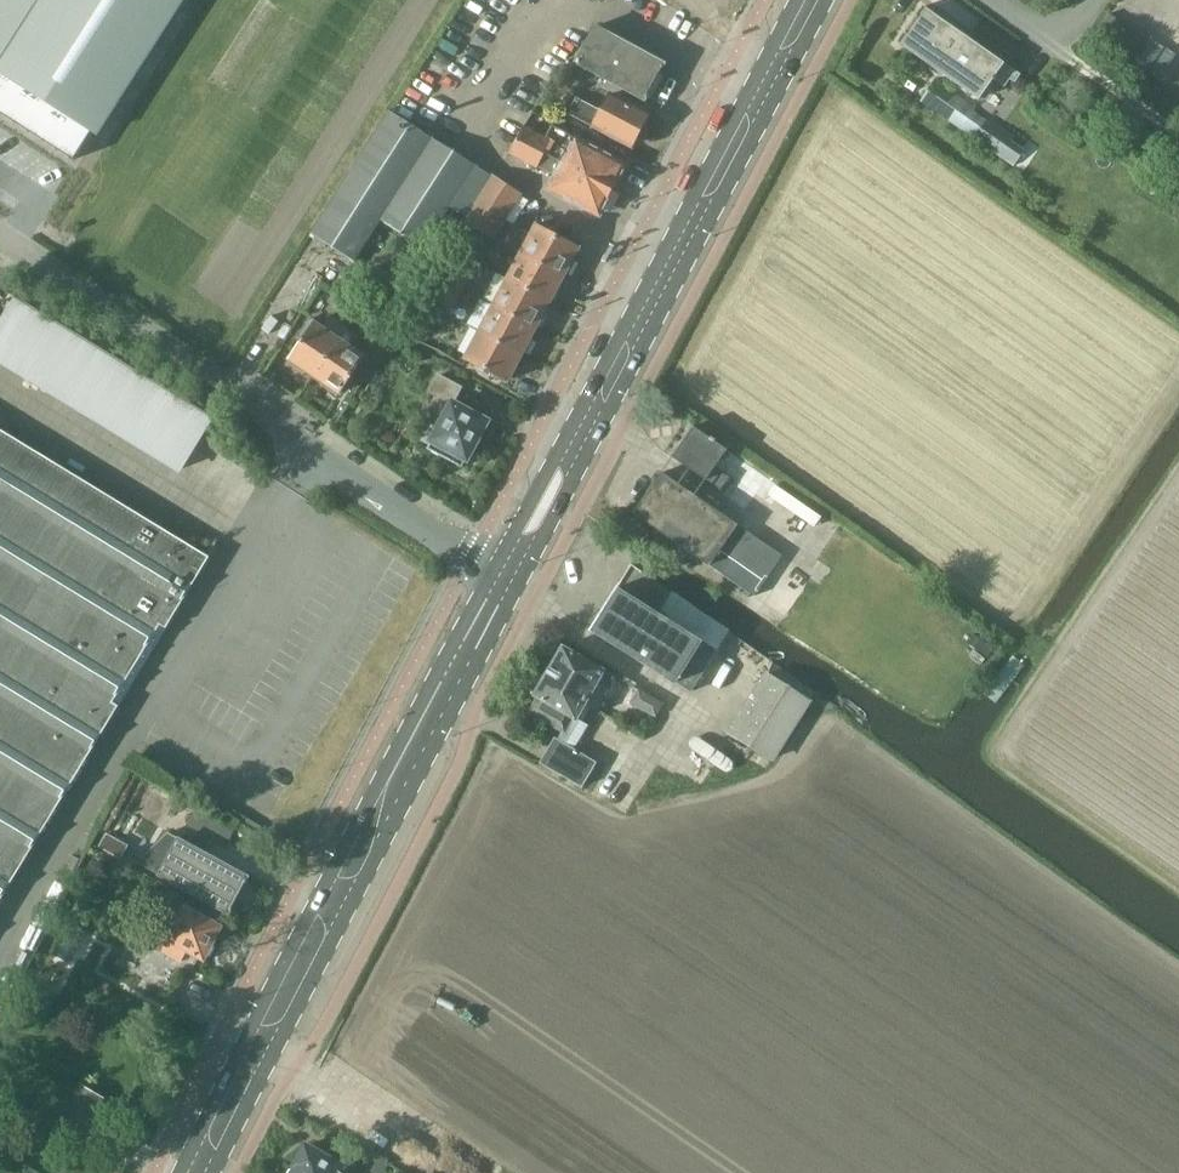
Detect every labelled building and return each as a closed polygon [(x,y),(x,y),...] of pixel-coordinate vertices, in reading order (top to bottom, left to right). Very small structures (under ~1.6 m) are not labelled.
[(74,160),(92,132),(97,136),(185,0),(0,0),(0,113),(74,160)] [(1014,81),(1020,74),(925,6),(899,42),(978,98),(992,78),(1003,85),(1008,77),(1014,81)] [(1151,41),(1110,13),(1095,34),(1136,63),(1151,41)] [(644,99),(663,62),(602,30),(605,25),(598,22),(578,60),(574,58),(565,75),(578,82),(584,68),(644,99)] [(999,158),(1014,135),(934,78),(918,100),(999,158)] [(633,145),(647,118),(610,98),(602,114),(577,100),(570,113),(633,145)] [(465,219),(495,235),(522,194),(388,109),(310,232),(354,260),(380,219),(424,247),(450,206),(466,216),(465,219)] [(545,153),(614,189),(627,164),(553,125),(546,137),(527,127),(513,153),(538,166),(545,153)] [(545,153),(538,166),(557,176),(550,188),(600,214),(614,189),(545,153)] [(522,249),(564,271),(564,272),(568,274),(575,259),(571,257),(577,246),(536,224),(531,232),(524,228),(518,230),(512,243),(513,248),(521,252),(522,249)] [(457,250),(471,257),(477,248),(463,240),(457,250)] [(550,298),(564,272),(564,271),(522,249),(521,252),(508,276),(550,298)] [(471,257),(457,250),(451,261),(464,269),(471,257)] [(493,304),(535,326),(550,298),(508,276),(493,304)] [(425,300),(439,308),(444,298),(430,290),(425,300)] [(0,318),(0,366),(186,465),(217,407),(11,298),(0,318)] [(351,319),(360,306),(351,300),(343,313),(351,319)] [(439,308),(425,300),(419,311),(433,319),(439,308)] [(480,330),(521,353),(535,326),(493,304),(480,330)] [(360,306),(351,319),(363,327),(371,314),(360,306)] [(315,374),(347,326),(331,315),(323,327),(314,321),(289,356),(315,374)] [(347,326),(315,374),(338,390),(362,355),(350,346),(358,335),(347,328),(348,327),(347,326)] [(521,353),(480,330),(466,356),(508,378),(521,353)] [(429,450),(463,468),(466,464),(469,462),(472,454),(472,451),(488,421),(454,403),(462,387),(438,375),(430,390),(438,394),(431,409),(446,417),(429,450)] [(671,455),(702,478),(721,491),(731,477),(712,464),(722,450),(691,428),(671,455)] [(116,707),(110,703),(160,621),(166,625),(208,557),(0,430),(0,897),(116,707)] [(757,594),(784,553),(663,470),(635,511),(757,594)] [(690,691),(716,649),(727,632),(628,569),(591,628),(690,691)] [(994,638),(922,588),(900,620),(972,669),(994,638)] [(563,645),(547,674),(537,675),(530,686),(536,693),(535,694),(539,696),(530,711),(563,730),(558,738),(555,737),(541,762),(583,786),(597,761),(574,747),(587,723),(579,718),(578,717),(586,703),(597,709),(604,697),(607,692),(596,686),(605,669),(563,645)] [(772,759),(810,699),(768,673),(730,733),(772,759)] [(639,688),(630,703),(657,718),(665,703),(639,688)] [(226,846),(235,831),(196,809),(188,823),(226,846)] [(178,839),(178,840),(168,834),(136,862),(153,872),(154,870),(160,873),(160,874),(229,911),(248,877),(178,839)] [(181,960),(187,950),(204,959),(222,925),(172,899),(164,914),(148,942),(181,960)] [(97,1119),(108,1095),(82,1083),(71,1107),(97,1119)] [(341,1171),(344,1165),(307,1144),(295,1165),(298,1166),(294,1172),(345,1172),(341,1171)] [(390,1164),(370,1152),(359,1170),(364,1172),(384,1172),(390,1164)]
